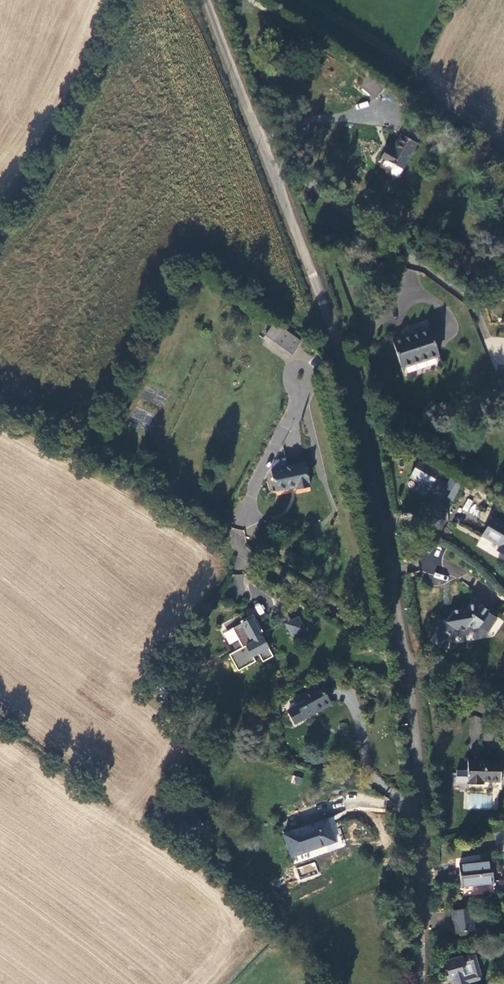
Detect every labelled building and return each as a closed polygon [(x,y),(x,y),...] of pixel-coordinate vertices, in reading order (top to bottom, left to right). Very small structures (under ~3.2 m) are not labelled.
[(361,87),(376,100),(386,86),(362,67),(357,74),(365,80),(361,87)] [(387,151),(383,160),(404,171),(421,137),(406,129),(393,154),(387,151)] [(264,338),(292,355),(301,340),(272,323),(264,338)] [(395,343),(402,367),(427,360),(431,370),(444,366),(436,343),(432,332),(395,343)] [(440,471),(437,469),(438,467),(423,458),(422,460),(420,459),(411,475),(421,480),(419,483),(429,489),(440,471)] [(273,470),(288,466),(285,459),(277,460),(273,470)] [(302,462),(288,466),(273,470),(277,491),(296,487),(297,489),(310,485),(306,463),(302,462)] [(453,502),(461,486),(464,480),(459,477),(449,496),(450,497),(448,499),(453,502)] [(462,510),(468,512),(473,501),(468,498),(462,510)] [(503,553),(503,523),(494,517),(482,537),(499,546),(498,549),(503,553)] [(435,518),(431,526),(441,530),(445,521),(435,518)] [(232,575),(234,595),(245,595),(243,574),(232,575)] [(439,613),(429,627),(435,631),(430,638),(443,647),(448,639),(446,638),(454,626),(457,628),(466,626),(468,623),(476,629),(480,624),(488,630),(498,617),(489,611),(490,609),(481,603),(480,605),(472,600),(467,606),(462,602),(459,607),(454,608),(447,619),(439,613)] [(243,650),(230,658),(239,673),(256,664),(253,659),(259,656),(264,664),(274,658),(261,635),(263,634),(254,617),(241,624),(242,626),(233,632),(243,650)] [(285,621),(289,637),(304,633),(300,617),(285,621)] [(499,618),(489,630),(494,633),(503,622),(499,618)] [(170,700),(174,693),(162,684),(157,691),(170,700)] [(321,687),(296,699),(299,705),(289,711),(294,721),(315,711),(317,712),(331,705),(321,687)] [(480,741),(481,716),(471,716),(470,741),(480,741)] [(501,762),(468,761),(468,784),(484,784),(484,781),(501,782),(501,762)] [(291,783),(300,785),(302,778),(293,775),(291,783)] [(204,828),(196,821),(188,829),(197,837),(204,828)] [(335,842),(328,821),(286,836),(292,858),(335,842)] [(462,863),(480,861),(479,855),(461,858),(462,863)] [(299,880),(319,874),(315,861),(295,868),(299,880)] [(484,863),(461,866),(462,887),(494,884),(491,861),(484,861),(484,863)] [(449,910),(450,919),(451,919),(453,933),(472,931),(470,908),(449,910)] [(476,952),(465,955),(463,952),(445,958),(447,967),(445,968),(448,978),(456,977),(457,982),(455,983),(456,983),(471,983),(470,980),(483,976),(476,952)]
